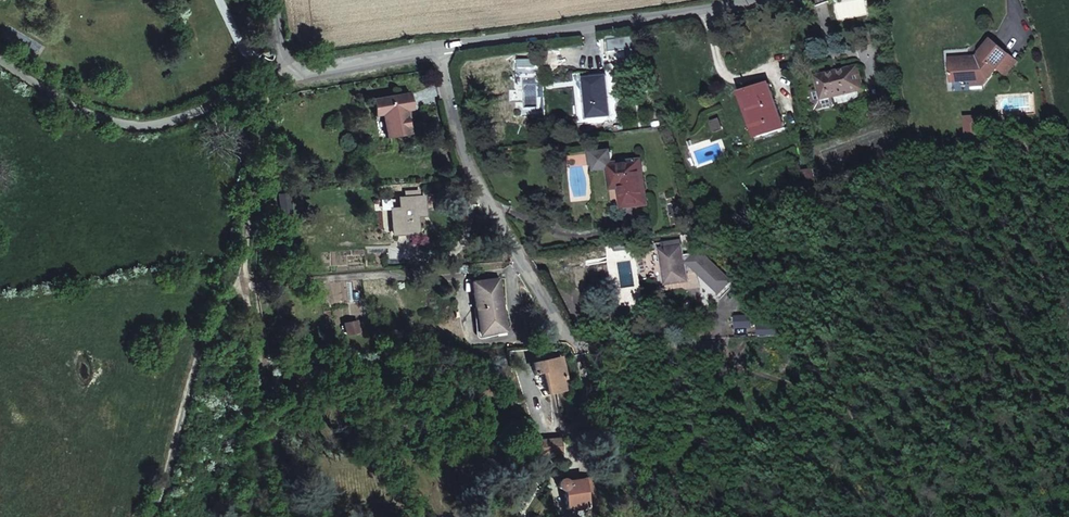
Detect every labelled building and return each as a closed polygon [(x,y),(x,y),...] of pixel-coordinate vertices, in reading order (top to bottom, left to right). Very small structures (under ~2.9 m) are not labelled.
[(871,12),(880,11),(878,0),(869,0),(871,12)] [(864,46),(873,44),(870,29),(862,31),(864,46)] [(634,37),(625,38),(626,49),(635,48),(634,37)] [(981,57),(951,60),(953,82),(984,80),(983,76),(993,75),(1009,55),(992,41),(981,54),(981,57)] [(518,60),(519,68),(537,67),(536,59),(518,60)] [(863,89),(858,67),(817,77),(820,90),(822,99),(832,97),(863,89)] [(584,78),(588,118),(610,116),(606,77),(584,78)] [(770,84),(744,92),(760,137),(785,128),(770,84)] [(863,89),(832,97),(834,104),(865,96),(863,89)] [(822,99),(820,90),(811,92),(815,110),(834,105),(834,104),(832,97),(822,99)] [(410,93),(371,99),(374,115),(382,114),(387,138),(410,134),(406,110),(413,109),(410,93)] [(720,119),(711,122),(715,132),(724,129),(720,119)] [(913,154),(911,145),(896,150),(899,160),(913,154)] [(591,163),(595,165),(614,162),(612,150),(590,153),(591,163)] [(646,204),(640,161),(611,166),(613,180),(619,180),(619,187),(622,187),(625,206),(646,204)] [(818,187),(815,169),(803,170),(807,189),(818,187)] [(391,209),(393,234),(417,232),(416,215),(425,214),(424,197),(419,197),(418,191),(405,192),(406,198),(400,198),(401,209),(391,209)] [(291,212),(290,192),(280,193),(281,212),(291,212)] [(666,249),(662,250),(666,275),(667,275),(668,284),(688,281),(685,263),(688,263),(701,275),(703,272),(707,275),(704,278),(714,287),(716,284),(723,284),(726,287),(732,280),(701,250),(700,249),(696,254),(684,256),(681,240),(665,243),(666,249)] [(666,275),(662,250),(653,252),(657,277),(666,275)] [(472,283),(480,334),(505,331),(498,279),(472,283)] [(716,284),(714,287),(720,293),(726,287),(723,284),(716,284)] [(751,317),(738,318),(739,327),(751,326),(751,317)] [(356,321),(345,324),(347,334),(358,331),(356,321)] [(788,335),(777,324),(758,325),(758,336),(788,335)] [(567,378),(562,356),(541,361),(541,360),(532,362),(534,373),(543,371),(548,394),(566,390),(563,379),(567,378)] [(538,440),(539,454),(561,453),(560,438),(538,440)] [(584,480),(567,482),(567,481),(566,480),(566,479),(565,479),(564,479),(563,478),(561,478),(560,479),(559,479),(559,480),(558,480),(558,481),(557,481),(557,482),(557,483),(557,485),(557,486),(557,487),(558,488),(559,488),(559,489),(560,489),(561,489),(564,489),(567,510),(597,506),(593,477),(584,479),(584,480)]
